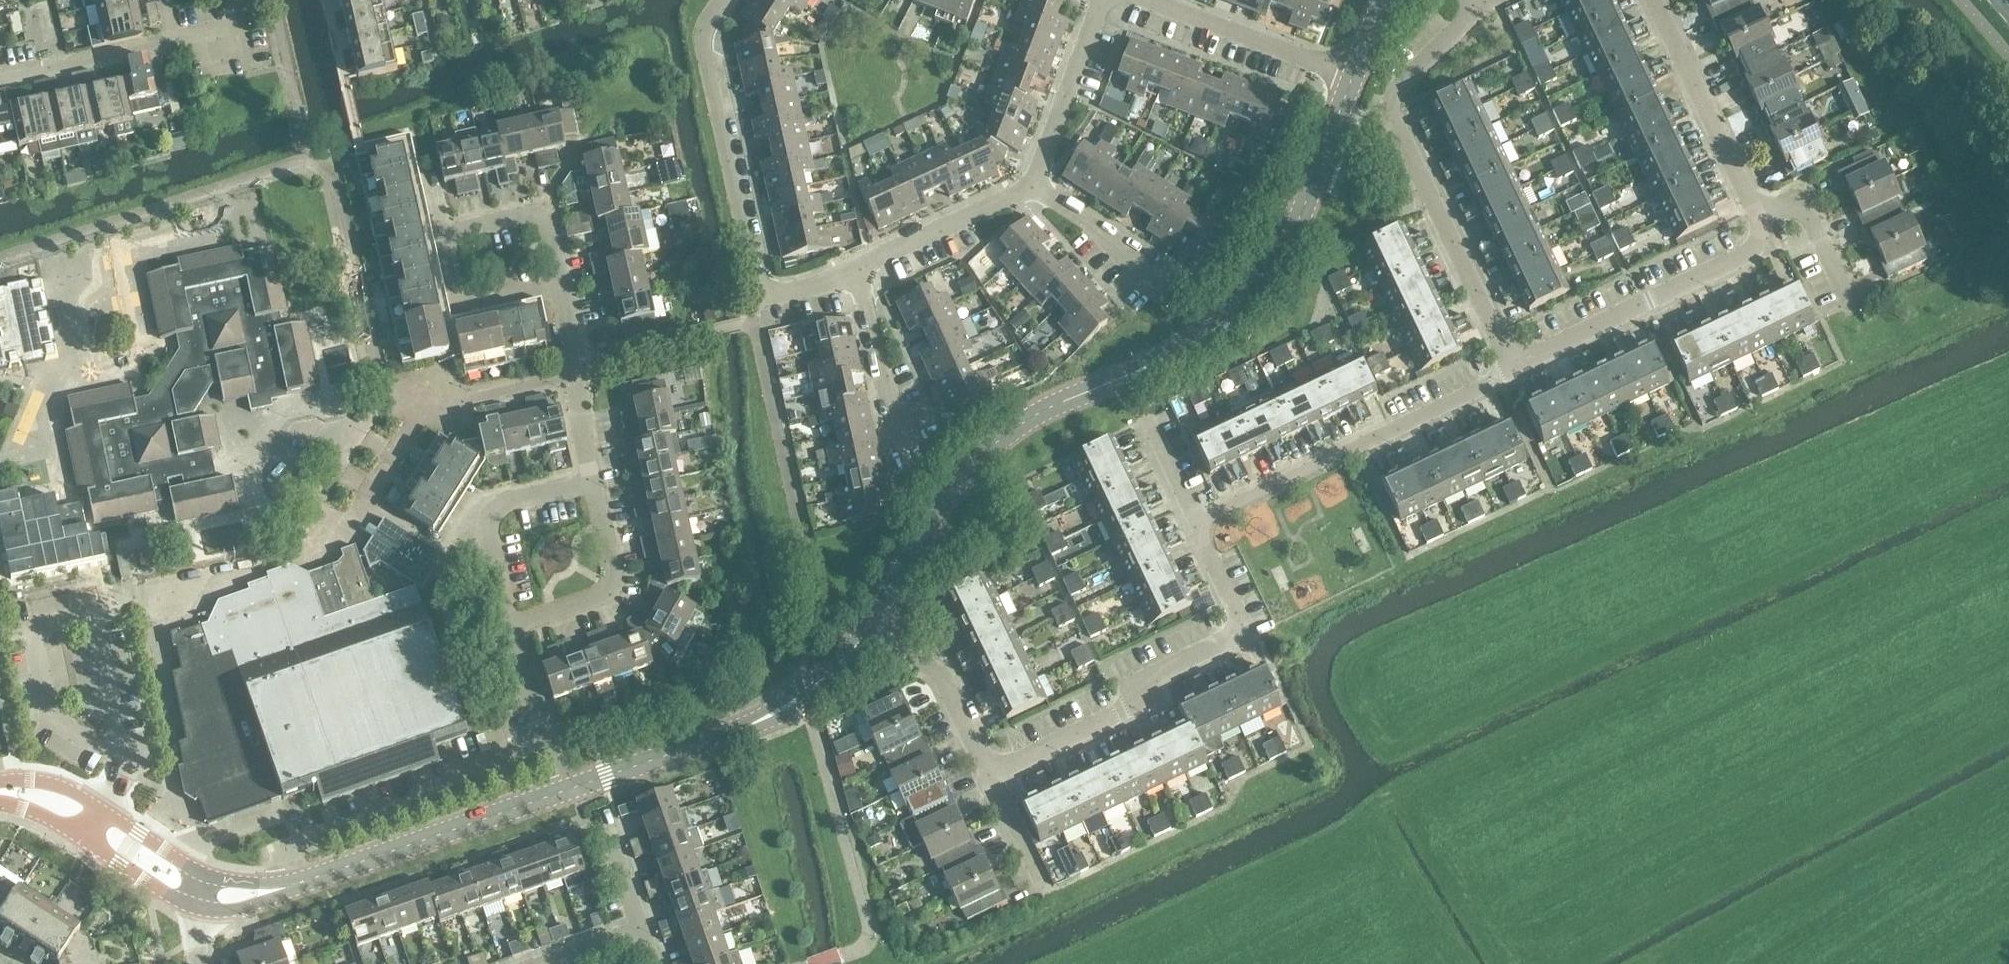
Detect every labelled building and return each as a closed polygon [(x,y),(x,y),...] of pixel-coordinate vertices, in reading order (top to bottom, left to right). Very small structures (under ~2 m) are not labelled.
[(140,18),(136,0),(135,0),(95,9),(86,11),(90,30),(140,18)] [(95,9),(135,0),(93,0),(95,9)] [(322,8),(332,6),(330,0),(320,0),(322,8)] [(358,80),(397,71),(381,0),(340,0),(358,80)] [(771,37),(783,19),(754,0),(751,0),(740,18),(751,24),(745,33),(771,37)] [(783,19),(790,7),(800,14),(805,7),(795,0),(754,0),(783,19)] [(920,6),(937,12),(934,19),(952,26),(955,19),(967,23),(976,0),(910,0),(920,6)] [(1018,14),(1064,31),(1067,22),(1056,18),(1060,6),(1045,0),(1024,0),(1018,14)] [(1262,0),(1239,0),(1237,5),(1258,13),(1262,0)] [(1282,9),(1286,0),(1262,0),(1258,13),(1266,16),(1270,5),(1282,9)] [(1298,28),(1309,0),(1286,0),(1282,9),(1293,13),(1289,25),(1298,28)] [(1298,28),(1307,31),(1311,20),(1323,25),(1333,0),(1309,0),(1298,28)] [(1577,34),(1617,14),(1610,0),(1561,0),(1577,34)] [(1710,7),(1706,9),(1712,20),(1751,1),(1751,0),(1707,0),(1710,7)] [(1751,1),(1712,20),(1717,31),(1721,29),(1728,44),(1766,26),(1758,9),(1756,10),(1751,1)] [(157,16),(155,6),(145,9),(147,18),(157,16)] [(334,17),(332,6),(322,8),(324,19),(334,17)] [(822,18),(831,24),(838,12),(829,6),(822,18)] [(412,16),(414,27),(425,24),(422,14),(412,16)] [(1064,31),(1018,14),(1015,23),(1027,27),(1022,39),(1056,51),(1064,31)] [(1577,34),(1597,75),(1637,56),(1617,14),(1577,34)] [(21,25),(18,15),(9,17),(11,27),(21,25)] [(157,16),(147,18),(149,27),(159,25),(157,16)] [(92,50),(104,47),(144,38),(140,18),(90,30),(88,30),(92,50)] [(1640,19),(1630,24),(1633,30),(1643,25),(1640,19)] [(986,25),(977,22),(969,42),(978,45),(986,25)] [(1513,29),(1517,37),(1532,30),(1528,22),(1513,29)] [(427,34),(425,24),(414,27),(417,37),(427,34)] [(21,25),(11,27),(13,37),(23,36),(21,25)] [(1766,26),(1728,44),(1735,59),(1731,61),(1737,72),(1776,53),(1772,43),(1774,43),(1766,26)] [(1645,29),(1635,34),(1638,40),(1648,35),(1645,29)] [(1536,38),(1532,30),(1517,37),(1521,45),(1536,38)] [(1825,32),(1814,37),(1819,47),(1830,42),(1825,32)] [(328,36),(331,46),(340,44),(338,33),(328,36)] [(771,37),(745,33),(747,43),(735,46),(740,67),(776,59),(771,37)] [(1006,46),(1003,55),(1049,72),(1056,51),(1022,39),(1018,50),(1006,46)] [(1135,94),(1152,48),(1131,41),(1118,75),(1131,79),(1126,91),(1135,94)] [(343,54),(340,44),(331,46),(333,56),(343,54)] [(1152,48),(1135,94),(1144,97),(1148,86),(1159,90),(1172,56),(1152,48)] [(431,53),(421,55),(423,65),(434,63),(431,53)] [(1776,53),(1737,72),(1742,84),(1746,82),(1753,96),(1791,78),(1783,62),(1781,62),(1776,53)] [(1049,72),(1003,55),(995,75),(1030,88),(1034,76),(1045,80),(1049,72)] [(1172,56),(1159,90),(1171,94),(1167,106),(1176,109),(1193,63),(1172,56)] [(1597,75),(1616,116),(1657,97),(1637,56),(1597,75)] [(1840,63),(1836,56),(1826,61),(1830,68),(1840,63)] [(130,81),(121,83),(126,104),(127,104),(129,115),(158,109),(158,107),(169,105),(164,84),(154,86),(147,58),(126,63),(130,81)] [(776,59),(740,67),(745,88),(792,78),(790,69),(778,72),(776,59)] [(1660,60),(1650,65),(1653,71),(1663,66),(1660,60)] [(1193,63),(1176,109),(1196,116),(1209,82),(1197,78),(1201,67),(1193,63)] [(1533,70),(1537,78),(1552,71),(1548,63),(1533,70)] [(1665,70),(1655,75),(1658,81),(1667,76),(1665,70)] [(93,83),(90,71),(80,73),(83,85),(93,83)] [(346,71),(337,73),(339,83),(349,81),(346,71)] [(1556,79),(1552,71),(1537,78),(1541,87),(1556,79)] [(825,86),(821,72),(812,75),(815,88),(825,86)] [(80,73),(71,75),(73,87),(83,85),(80,73)] [(1512,80),(1515,89),(1530,82),(1526,73),(1512,80)] [(995,75),(988,96),(1033,113),(1037,103),(1025,99),(1030,88),(995,75)] [(1209,82),(1196,116),(1216,124),(1233,78),(1224,75),(1220,86),(1209,82)] [(761,107),(797,99),(792,78),(745,88),(747,98),(759,96),(761,107)] [(1233,78),(1216,124),(1225,127),(1229,116),(1241,120),(1253,86),(1233,78)] [(1791,78),(1753,96),(1760,111),(1756,112),(1762,124),(1801,105),(1797,96),(1799,95),(1791,78)] [(56,91),(53,79),(43,82),(46,93),(56,91)] [(46,93),(43,82),(33,84),(36,95),(46,93)] [(1534,90),(1530,82),(1515,89),(1519,97),(1534,90)] [(121,83),(108,86),(103,87),(113,127),(115,138),(133,134),(129,115),(127,104),(126,104),(121,83)] [(1430,103),(1450,145),(1490,126),(1470,84),(1430,103)] [(1253,86),(1241,120),(1252,124),(1248,136),(1257,139),(1274,94),(1253,86)] [(103,87),(85,92),(94,131),(113,127),(103,87)] [(960,91),(952,87),(948,98),(956,101),(960,91)] [(0,91),(0,98),(1,103),(11,101),(9,89),(0,91)] [(94,131),(85,92),(66,96),(78,147),(96,143),(94,131)] [(1278,147),(1291,112),(1278,108),(1282,97),(1274,94),(1257,139),(1278,147)] [(78,147),(66,96),(47,100),(59,151),(78,147)] [(1033,113),(988,96),(985,104),(996,109),(992,120),(1026,133),(1033,113)] [(1616,116),(1636,157),(1676,138),(1657,97),(1616,116)] [(14,130),(15,130),(10,108),(3,110),(0,99),(0,133),(14,130)] [(754,131),(802,120),(797,99),(761,107),(764,120),(752,122),(754,131)] [(1858,99),(1848,103),(1851,110),(1861,106),(1858,99)] [(47,100),(45,100),(28,104),(38,143),(40,155),(59,151),(47,100)] [(1679,102),(1670,107),(1673,113),(1682,108),(1679,102)] [(28,104),(10,108),(15,130),(14,130),(18,148),(38,143),(28,104)] [(1553,111),(1557,119),(1572,112),(1568,104),(1553,111)] [(1801,105),(1762,124),(1767,135),(1771,134),(1777,148),(1816,130),(1808,114),(1806,115),(1801,105)] [(576,135),(570,111),(538,119),(546,157),(556,154),(555,150),(566,147),(563,138),(576,135)] [(1576,120),(1572,112),(1557,119),(1560,127),(1576,120)] [(1684,112),(1675,117),(1678,123),(1687,118),(1684,112)] [(1531,121),(1535,130),(1550,122),(1546,114),(1531,121)] [(546,157),(538,119),(517,123),(525,156),(535,154),(536,159),(546,157)] [(771,150),(806,142),(802,120),(754,131),(756,140),(768,138),(771,150)] [(917,120),(904,126),(908,134),(921,128),(917,120)] [(992,120),(984,142),(1003,159),(1007,149),(1018,154),(1026,133),(992,120)] [(1429,120),(1420,125),(1422,130),(1432,126),(1429,120)] [(1118,129),(1107,122),(1097,139),(1107,146),(1118,129)] [(1554,131),(1550,122),(1535,130),(1539,138),(1554,131)] [(498,136),(504,161),(525,156),(517,123),(496,128),(498,136)] [(1450,145),(1460,166),(1469,186),(1510,167),(1490,126),(1450,145)] [(486,173),(478,140),(476,129),(455,134),(458,145),(466,182),(476,180),(475,176),(486,173)] [(1874,129),(1863,135),(1868,144),(1879,139),(1874,129)] [(1434,130),(1424,134),(1427,140),(1437,136),(1434,130)] [(1816,130),(1777,148),(1784,163),(1781,164),(1787,177),(1826,158),(1822,148),(1823,147),(1816,130)] [(378,258),(402,366),(438,358),(439,363),(461,359),(465,376),(548,358),(545,343),(550,342),(547,327),(541,328),(540,323),(546,322),(541,300),(526,303),(528,310),(444,328),(414,191),(422,189),(410,136),(360,148),(361,153),(355,154),(378,258)] [(498,136),(478,140),(486,173),(496,171),(496,176),(506,173),(504,166),(503,161),(504,161),(498,136)] [(887,149),(881,136),(863,144),(869,157),(887,149)] [(1636,157),(1656,199),(1696,179),(1676,138),(1636,157)] [(586,170),(582,171),(584,181),(622,173),(615,140),(591,145),(593,158),(584,160),(586,170)] [(763,174),(811,163),(806,142),(771,150),(773,162),(761,164),(763,174)] [(984,142),(963,151),(978,184),(998,175),(993,164),(1003,159),(984,142)] [(1063,177),(1082,189),(1108,148),(1100,143),(1094,153),(1083,146),(1063,177)] [(1699,143),(1689,148),(1692,154),(1702,149),(1699,143)] [(458,145),(437,150),(444,183),(455,180),(456,185),(466,182),(458,145)] [(978,184),(963,151),(951,157),(946,145),(938,149),(958,193),(978,184)] [(1573,153),(1577,161),(1592,154),(1588,146),(1573,153)] [(1082,189),(1100,200),(1120,170),(1110,163),(1116,153),(1108,148),(1082,189)] [(938,149),(918,158),(933,191),(944,186),(949,197),(958,193),(938,149)] [(1704,153),(1694,158),(1697,164),(1707,159),(1704,153)] [(556,154),(546,157),(549,167),(558,165),(556,154)] [(1596,162),(1592,154),(1577,161),(1580,169),(1596,162)] [(1853,199),(1891,181),(1883,165),(1881,165),(1876,155),(1837,174),(1843,186),(1847,184),(1853,199)] [(1551,163),(1555,171),(1570,164),(1566,156),(1551,163)] [(546,157),(536,159),(538,170),(549,167),(546,157)] [(933,191),(918,158),(898,168),(919,211),(927,208),(922,197),(933,191)] [(658,163),(662,184),(684,180),(680,159),(658,163)] [(1449,161),(1439,166),(1442,172),(1452,167),(1449,161)] [(507,177),(508,176),(517,174),(515,163),(504,166),(506,173),(507,177)] [(768,195),(804,187),(801,175),(813,172),(811,163),(763,174),(768,195)] [(1574,173),(1570,164),(1555,171),(1559,180),(1574,173)] [(1100,200),(1118,212),(1145,171),(1137,166),(1130,176),(1120,170),(1100,200)] [(1469,186),(1489,228),(1529,208),(1510,167),(1469,186)] [(895,182),(884,187),(899,220),(919,211),(898,168),(890,171),(895,182)] [(584,181),(582,171),(571,174),(573,184),(584,181)] [(1133,207),(1143,214),(1163,183),(1145,171),(1118,212),(1126,217),(1133,207)] [(1454,171),(1444,176),(1447,182),(1456,177),(1454,171)] [(506,173),(496,176),(499,186),(509,184),(508,176),(507,177),(506,173)] [(593,201),(626,194),(622,173),(584,181),(586,192),(591,191),(593,201)] [(1656,199),(1666,219),(1676,241),(1716,221),(1696,179),(1656,199)] [(466,182),(469,193),(478,191),(476,180),(466,182)] [(576,194),(586,192),(584,181),(573,184),(576,194)] [(899,220),(884,187),(873,192),(867,181),(858,186),(878,230),(899,220)] [(1891,181),(1853,199),(1860,213),(1856,215),(1862,226),(1901,208),(1897,198),(1899,198),(1891,181)] [(456,185),(458,196),(469,193),(466,182),(456,185)] [(1147,230),(1155,235),(1181,194),(1163,183),(1143,214),(1154,220),(1147,230)] [(1719,184),(1709,189),(1712,195),(1721,190),(1719,184)] [(768,195),(773,216),(820,206),(818,197),(807,199),(804,187),(768,195)] [(1592,194),(1596,203),(1612,195),(1608,187),(1592,194)] [(596,212),(591,213),(593,223),(601,221),(631,214),(626,194),(593,201),(596,212)] [(1173,247),(1193,216),(1182,210),(1189,199),(1181,194),(1155,235),(1173,247)] [(1616,204),(1612,195),(1596,203),(1600,211),(1616,204)] [(1723,195),(1714,199),(1717,205),(1726,201),(1723,195)] [(1570,205),(1574,213),(1590,206),(1586,197),(1570,205)] [(1379,207),(1385,219),(1398,212),(1393,200),(1379,207)] [(669,216),(687,212),(685,203),(667,207),(669,216)] [(1469,203),(1459,207),(1462,213),(1471,209),(1469,203)] [(773,216),(778,237),(813,230),(811,217),(822,215),(820,206),(773,216)] [(1593,214),(1590,206),(1574,213),(1578,221),(1593,214)] [(1489,228),(1509,269),(1549,250),(1529,208),(1489,228)] [(1901,208),(1862,226),(1867,238),(1871,236),(1878,251),(1916,233),(1908,216),(1906,217),(1901,208)] [(631,214),(601,221),(603,231),(608,230),(610,240),(643,233),(639,212),(631,214)] [(1173,247),(1191,259),(1218,218),(1209,212),(1203,223),(1193,216),(1173,247)] [(582,226),(590,224),(590,223),(593,223),(591,213),(580,215),(582,226)] [(1473,213),(1464,217),(1467,223),(1476,219),(1473,213)] [(1000,261),(1006,268),(1042,235),(1027,218),(1000,243),(1009,253),(1000,261)] [(1218,218),(1191,259),(1199,264),(1206,254),(1217,261),(1236,230),(1218,218)] [(590,223),(590,224),(592,233),(603,231),(601,221),(593,223),(590,223)] [(819,228),(820,237),(833,235),(833,237),(843,236),(842,225),(819,228)] [(1361,247),(1381,289),(1421,269),(1401,227),(1361,247)] [(1612,235),(1616,243),(1631,236),(1627,228),(1612,235)] [(816,241),(813,230),(778,237),(783,260),(830,249),(828,239),(816,241)] [(612,251),(608,252),(610,262),(615,261),(640,255),(648,253),(643,233),(610,240),(612,251)] [(1424,233),(1415,237),(1418,243),(1427,239),(1424,233)] [(1916,233),(1878,251),(1885,265),(1881,267),(1887,279),(1927,260),(1922,250),(1924,249),(1916,233)] [(1006,268),(1021,284),(1048,259),(1040,250),(1048,242),(1042,235),(1006,268)] [(1635,244),(1631,236),(1616,243),(1620,252),(1635,244)] [(1590,245),(1594,253),(1609,247),(1605,238),(1590,245)] [(1429,243),(1419,247),(1422,253),(1432,249),(1429,243)] [(1488,244),(1479,248),(1481,254),(1491,250),(1488,244)] [(1613,255),(1609,247),(1594,253),(1598,262),(1613,255)] [(681,249),(664,253),(665,261),(683,257),(681,249)] [(980,274),(996,263),(987,250),(971,261),(980,274)] [(1569,292),(1559,270),(1549,250),(1509,269),(1529,311),(1569,292)] [(591,265),(599,263),(599,265),(602,264),(610,262),(608,252),(605,253),(589,256),(591,265)] [(1493,254),(1483,259),(1486,265),(1496,260),(1493,254)] [(609,272),(611,283),(645,276),(640,255),(615,261),(610,262),(602,264),(604,274),(609,272)] [(122,288),(137,358),(137,359),(138,359),(138,360),(139,360),(152,357),(152,358),(154,369),(155,370),(156,371),(183,365),(186,377),(186,378),(187,378),(188,378),(199,376),(200,376),(200,377),(203,387),(203,388),(203,389),(204,389),(205,389),(216,387),(217,387),(217,388),(218,388),(222,408),(223,413),(223,414),(224,414),(225,414),(236,412),(237,412),(238,413),(240,424),(240,425),(241,425),(242,425),(312,410),(313,410),(313,409),(313,408),(312,404),(289,297),(289,296),(289,295),(288,295),(287,295),(276,297),(275,297),(274,297),(274,296),(272,289),(272,285),(272,284),(271,284),(270,284),(259,286),(258,286),(257,286),(257,285),(252,261),(251,260),(251,259),(250,259),(249,259),(124,286),(123,286),(123,287),(122,287),(122,288)] [(1021,284),(1036,300),(1071,267),(1065,260),(1056,268),(1048,259),(1021,284)] [(594,276),(604,274),(602,264),(599,265),(599,263),(591,265),(594,276)] [(1051,298),(1059,307),(1086,283),(1071,267),(1036,300),(1042,306),(1051,298)] [(1381,289),(1401,330),(1441,311),(1421,269),(1381,289)] [(1332,287),(1348,279),(1344,271),(1328,278),(1332,287)] [(1444,274),(1434,278),(1437,284),(1447,280),(1444,274)] [(1773,274),(1768,277),(1773,288),(1779,285),(1773,274)] [(645,276),(611,283),(616,304),(649,296),(645,276)] [(42,279),(28,282),(28,285),(27,286),(27,283),(7,287),(7,290),(6,290),(6,287),(0,288),(0,371),(7,369),(7,366),(8,366),(8,369),(22,366),(22,363),(23,363),(23,366),(43,362),(43,359),(44,359),(44,362),(58,359),(55,344),(52,345),(52,344),(55,343),(52,327),(49,327),(49,326),(52,326),(49,312),(46,312),(45,311),(48,311),(45,294),(42,295),(42,294),(45,293),(42,279)] [(1348,279),(1332,287),(1336,295),(1352,288),(1348,279)] [(1763,279),(1758,281),(1763,293),(1769,290),(1763,279)] [(1059,324),(1065,331),(1101,298),(1086,283),(1059,307),(1067,316),(1059,324)] [(1449,284),(1439,289),(1442,295),(1451,290),(1449,284)] [(1795,284),(1773,294),(1753,304),(1772,344),(1814,324),(1795,284)] [(1508,285),(1498,290),(1501,295),(1511,291),(1508,285)] [(906,323),(950,303),(946,295),(935,300),(930,288),(896,303),(906,323)] [(1732,293),(1726,296),(1732,308),(1738,305),(1732,293)] [(598,297),(601,307),(611,305),(609,295),(598,297)] [(649,296),(616,304),(611,305),(614,315),(618,314),(623,337),(647,332),(644,319),(654,317),(649,296)] [(1513,296),(1503,300),(1506,306),(1515,301),(1513,296)] [(1107,305),(1101,298),(1065,331),(1080,348),(1107,323),(1098,313),(1107,305)] [(1722,298),(1716,301),(1722,312),(1728,310),(1722,298)] [(950,303),(906,323),(910,332),(921,327),(926,338),(959,323),(950,303)] [(1712,324),(1731,364),(1772,344),(1753,304),(1712,324)] [(603,317),(614,315),(611,305),(601,307),(603,317)] [(710,310),(702,312),(705,323),(713,322),(710,310)] [(1401,330),(1411,350),(1421,372),(1461,352),(1441,311),(1401,330)] [(1352,328),(1367,320),(1363,312),(1348,319),(1352,328)] [(1691,313),(1685,316),(1691,327),(1696,324),(1691,313)] [(1463,315),(1454,320),(1457,326),(1466,321),(1463,315)] [(1681,318),(1675,321),(1680,332),(1686,329),(1681,318)] [(817,350),(853,342),(848,320),(800,331),(803,341),(815,338),(817,350)] [(1367,320),(1352,328),(1356,336),(1371,329),(1367,320)] [(924,363),(968,342),(959,323),(926,338),(931,349),(920,354),(924,363)] [(1712,324),(1691,333),(1670,344),(1689,384),(1731,364),(1712,324)] [(1468,325),(1459,330),(1462,336),(1471,331),(1468,325)] [(1334,341),(1327,326),(1319,330),(1326,345),(1334,341)] [(1319,330),(1311,334),(1318,349),(1326,345),(1319,330)] [(1628,334),(1622,337),(1628,349),(1634,346),(1628,334)] [(1618,339),(1612,342),(1618,353),(1623,350),(1618,339)] [(853,342),(817,350),(820,362),(808,364),(810,374),(858,363),(853,342)] [(968,342),(924,363),(933,382),(966,367),(961,356),(972,351),(968,342)] [(1608,364),(1627,404),(1669,384),(1649,344),(1608,364)] [(1293,361),(1286,346),(1278,350),(1285,365),(1293,361)] [(1285,365),(1278,350),(1269,354),(1277,368),(1285,365)] [(1382,353),(1367,360),(1371,369),(1386,361),(1382,353)] [(1587,354),(1581,357),(1587,368),(1593,365),(1587,354)] [(1334,416),(1376,396),(1357,355),(1315,375),(1334,416)] [(1813,355),(1804,359),(1812,374),(1820,370),(1813,355)] [(1577,359),(1571,362),(1576,373),(1582,370),(1577,359)] [(1803,378),(1812,374),(1804,359),(1796,363),(1803,378)] [(1386,361),(1371,369),(1375,377),(1390,370),(1386,361)] [(94,368),(97,382),(97,383),(98,383),(99,383),(101,383),(113,380),(114,380),(115,380),(115,379),(115,378),(112,364),(112,363),(111,363),(110,363),(95,366),(94,366),(94,367),(94,368)] [(858,363),(810,374),(815,395),(851,387),(848,375),(860,372),(858,363)] [(1608,364),(1587,374),(1566,384),(1586,424),(1627,404),(1608,364)] [(1252,380),(1245,365),(1236,369),(1244,384),(1252,380)] [(966,367),(933,382),(942,402),(986,382),(982,373),(971,378),(966,367)] [(1236,369),(1228,373),(1235,388),(1244,384),(1236,369)] [(1546,373),(1540,376),(1545,387),(1551,385),(1546,373)] [(1315,375),(1295,385),(1274,395),(1293,435),(1334,416),(1315,375)] [(1771,375),(1763,379),(1770,394),(1778,390),(1771,375)] [(1536,378),(1530,381),(1535,392),(1541,389),(1536,378)] [(1762,398),(1770,394),(1763,379),(1755,383),(1762,398)] [(986,382),(942,402),(946,410),(957,405),(962,417),(996,402),(986,382)] [(634,423),(671,415),(667,394),(658,396),(655,384),(631,389),(636,412),(632,413),(634,423)] [(1586,424),(1566,384),(1525,404),(1544,444),(1586,424)] [(1211,400),(1204,385),(1195,389),(1203,404),(1211,400)] [(851,387),(815,395),(820,416),(867,405),(865,396),(853,399),(851,387)] [(1195,389),(1187,392),(1194,408),(1203,404),(1195,389)] [(1274,395),(1254,405),(1233,415),(1252,455),(1293,435),(1274,395)] [(1730,395),(1722,399),(1729,414),(1737,410),(1730,395)] [(545,396),(535,398),(537,408),(548,406),(545,396)] [(537,408),(535,398),(525,400),(528,411),(537,408)] [(1721,418),(1729,414),(1722,399),(1714,403),(1721,418)] [(14,419),(19,408),(8,404),(4,415),(14,419)] [(505,405),(494,407),(496,418),(507,415),(505,405)] [(867,405),(820,416),(808,419),(810,428),(834,422),(836,435),(872,427),(867,405)] [(549,411),(548,406),(537,408),(546,447),(548,446),(550,454),(566,450),(564,442),(567,442),(559,409),(549,411)] [(496,418),(494,407),(484,409),(487,420),(496,418)] [(1366,407),(1360,410),(1365,421),(1371,418),(1366,407)] [(529,415),(518,418),(525,451),(546,447),(537,408),(528,411),(529,415)] [(1355,412),(1349,415),(1355,426),(1360,423),(1355,412)] [(1485,412),(1479,414),(1485,426),(1490,423),(1485,412)] [(634,423),(632,413),(620,415),(622,425),(634,423)] [(216,414),(173,425),(181,457),(224,447),(216,414)] [(505,456),(525,451),(518,418),(508,420),(507,415),(496,418),(505,456)] [(636,433),(640,432),(643,442),(668,437),(676,435),(671,415),(634,423),(636,433)] [(1252,455),(1233,415),(1191,435),(1210,475),(1232,465),(1252,455)] [(1475,416),(1469,419),(1474,431),(1480,428),(1475,416)] [(1668,416),(1660,420),(1667,435),(1675,431),(1668,416)] [(476,427),(480,440),(484,460),(486,460),(487,465),(493,466),(507,463),(505,456),(496,418),(487,420),(488,425),(476,427)] [(1659,438),(1667,435),(1660,420),(1651,423),(1659,438)] [(1464,442),(1483,482),(1525,462),(1506,422),(1464,442)] [(634,423),(622,425),(625,436),(636,433),(634,423)] [(872,427),(836,435),(839,447),(827,449),(829,459),(877,448),(872,427)] [(1324,427),(1319,429),(1324,441),(1330,438),(1324,427)] [(1444,431),(1438,434),(1443,445),(1449,442),(1444,431)] [(1314,432),(1308,434),(1314,446),(1319,443),(1314,432)] [(682,450),(718,449),(717,433),(681,434),(682,450)] [(1626,435),(1618,439),(1625,454),(1634,450),(1626,435)] [(485,463),(484,460),(480,440),(462,445),(450,437),(447,441),(439,436),(393,508),(418,525),(432,533),(467,480),(472,483),(485,463)] [(1433,436),(1427,439),(1433,450),(1439,447),(1433,436)] [(635,466),(673,457),(668,437),(643,442),(635,444),(637,455),(633,456),(635,466)] [(1617,458),(1625,454),(1618,439),(1610,443),(1617,458)] [(1071,460),(1091,501),(1132,482),(1112,440),(1071,460)] [(1442,502),(1463,492),(1483,482),(1464,442),(1423,461),(1442,502)] [(1137,451),(1134,446),(1123,451),(1126,457),(1137,451)] [(1283,447),(1277,449),(1282,461),(1288,458),(1283,447)] [(877,448),(829,459),(831,468),(843,465),(846,477),(882,469),(877,448)] [(1273,451),(1267,454),(1272,465),(1278,463),(1273,451)] [(1402,451),(1396,453),(1402,465),(1408,462),(1402,451)] [(1586,455),(1577,459),(1584,474),(1593,470),(1586,455)] [(622,458),(624,468),(635,466),(633,456),(622,458)] [(1392,456),(1387,458),(1392,470),(1398,467),(1392,456)] [(644,485),(677,478),(673,457),(635,466),(638,476),(642,475),(644,485)] [(1142,462),(1139,457),(1128,462),(1131,467),(1142,462)] [(1576,478),(1584,474),(1577,459),(1569,463),(1576,478)] [(1423,461),(1402,471),(1381,481),(1400,522),(1442,502),(1423,461)] [(635,466),(624,468),(626,478),(638,476),(635,466)] [(1242,466),(1236,469),(1241,480),(1247,477),(1242,466)] [(882,469),(846,477),(848,489),(837,492),(837,493),(839,501),(886,490),(882,469)] [(1231,471),(1226,473),(1231,485),(1237,482),(1231,471)] [(644,507),(682,498),(677,478),(644,485),(647,496),(642,497),(644,507)] [(176,519),(240,511),(236,479),(172,486),(176,519)] [(1091,501),(1101,522),(1111,542),(1151,523),(1132,482),(1091,501)] [(1518,482),(1510,486),(1517,501),(1526,497),(1518,482)] [(1509,505),(1517,501),(1510,486),(1502,490),(1509,505)] [(1157,493),(1154,487),(1143,492),(1146,498),(1157,493)] [(886,490),(839,501),(843,523),(879,515),(877,502),(888,500),(886,490)] [(1028,506),(1043,499),(1039,491),(1024,498),(1028,506)] [(0,496),(0,508),(15,579),(109,559),(104,535),(88,539),(81,504),(61,508),(59,496),(24,504),(21,492),(0,496)] [(839,501),(837,493),(826,495),(827,503),(839,501)] [(644,507),(642,497),(631,499),(633,509),(644,507)] [(653,526),(686,519),(682,498),(644,507),(646,517),(651,516),(653,526)] [(1161,503),(1159,498),(1148,503),(1150,509),(1161,503)] [(1028,506),(1032,514),(1047,507),(1043,499),(1028,506)] [(1477,502),(1469,506),(1476,521),(1484,517),(1477,502)] [(1468,525),(1476,521),(1469,506),(1461,510),(1468,525)] [(644,507),(633,509),(635,519),(646,517),(644,507)] [(1048,512),(1037,517),(1041,524),(1052,519),(1048,512)] [(422,591),(444,556),(427,546),(384,519),(377,531),(369,526),(365,533),(372,538),(363,554),(364,554),(364,557),(369,569),(380,565),(416,588),(422,591)] [(658,547),(691,539),(686,519),(653,526),(656,537),(651,538),(653,548),(658,547)] [(1436,522),(1428,526),(1435,540),(1443,537),(1436,522)] [(1111,542),(1131,583),(1171,564),(1151,523),(1111,542)] [(1435,540),(1428,526),(1420,530),(1427,544),(1435,540)] [(1176,534),(1174,528),(1163,534),(1165,539),(1176,534)] [(1059,532),(1044,539),(1048,548),(1063,540),(1059,532)] [(640,540),(642,550),(653,548),(651,538),(640,540)] [(696,559),(691,539),(658,547),(662,567),(696,559)] [(1181,544),(1179,539),(1168,544),(1170,550),(1181,544)] [(1048,548),(1052,556),(1067,549),(1063,540),(1048,548)] [(344,562),(331,567),(347,611),(374,602),(355,547),(340,552),(344,562)] [(655,558),(653,548),(642,550),(644,560),(655,558)] [(116,555),(121,581),(132,579),(126,552),(116,555)] [(700,581),(696,559),(662,567),(665,578),(649,581),(648,588),(667,591),(667,588),(700,581)] [(1051,571),(1047,563),(1032,570),(1036,578),(1051,571)] [(1171,564),(1131,583),(1151,626),(1191,606),(1171,564)] [(324,620),(347,611),(331,567),(308,575),(324,620)] [(1195,575),(1193,570),(1182,575),(1184,580),(1195,575)] [(1039,587),(1055,580),(1051,571),(1036,578),(1039,587)] [(207,624),(200,627),(212,660),(232,653),(265,751),(283,799),(316,787),(322,803),(439,763),(433,747),(466,736),(415,588),(374,602),(347,611),(324,620),(308,575),(302,577),(291,572),(247,587),(249,591),(218,602),(211,617),(204,613),(201,614),(202,617),(209,620),(207,624)] [(1063,580),(1067,588),(1082,581),(1078,573),(1063,580)] [(946,595),(966,637),(1007,618),(987,576),(946,595)] [(1201,585),(1198,580),(1187,585),(1190,590),(1201,585)] [(1085,589),(1082,581),(1067,588),(1071,596),(1085,589)] [(661,602),(656,612),(685,628),(696,610),(666,593),(667,591),(648,588),(647,595),(661,602)] [(1051,611),(1055,619),(1070,612),(1066,604),(1051,611)] [(936,616),(939,623),(951,617),(948,611),(936,616)] [(637,614),(631,618),(659,650),(668,642),(675,646),(685,628),(656,612),(651,621),(637,614)] [(1074,621),(1070,612),(1055,619),(1059,628),(1074,621)] [(1098,614),(1083,621),(1087,630),(1101,623),(1098,614)] [(630,632),(631,637),(621,641),(632,673),(653,665),(650,658),(659,650),(631,618),(626,622),(630,632)] [(966,637),(986,678),(1027,659),(1007,618),(966,637)] [(941,626),(944,632),(955,627),(952,621),(941,626)] [(1101,623),(1087,630),(1091,638),(1105,631),(1101,623)] [(177,647),(181,671),(212,660),(200,627),(179,635),(182,646),(177,647)] [(606,629),(596,633),(600,643),(609,639),(606,629)] [(587,636),(590,646),(600,643),(596,633),(587,636)] [(613,679),(632,673),(621,641),(602,647),(613,679)] [(560,657),(570,653),(566,643),(556,646),(560,657)] [(592,651),(582,654),(593,686),(613,679),(602,647),(600,643),(590,646),(592,651)] [(551,660),(560,657),(556,646),(547,650),(551,660)] [(1090,654),(1086,646),(1071,653),(1075,661),(1090,654)] [(956,657),(959,664),(971,658),(967,652),(956,657)] [(195,800),(201,804),(212,811),(225,791),(222,784),(239,778),(242,777),(236,761),(265,751),(232,653),(212,660),(181,671),(173,675),(187,741),(179,745),(187,787),(191,786),(193,793),(198,797),(195,800)] [(593,686),(582,654),(572,658),(570,653),(560,657),(562,661),(573,693),(593,686)] [(1090,654),(1075,661),(1079,669),(1094,662),(1090,654)] [(1241,657),(1235,660),(1240,671),(1246,668),(1241,657)] [(1047,701),(1027,659),(986,678),(1006,720),(1047,701)] [(553,700),(573,693),(562,661),(542,668),(553,700)] [(961,667),(964,673),(975,668),(972,662),(961,667)] [(1230,662),(1225,665),(1230,676),(1236,673),(1230,662)] [(1262,667),(1241,677),(1220,687),(1239,727),(1281,707),(1262,667)] [(1199,677),(1193,679),(1199,691),(1205,688),(1199,677)] [(1189,681),(1183,684),(1188,696),(1194,693),(1189,681)] [(1199,747),(1218,737),(1239,727),(1220,687),(1177,708),(1185,725),(1187,724),(1198,747),(1199,747)] [(976,698),(979,705),(991,699),(987,693),(976,698)] [(866,724),(874,741),(911,722),(904,708),(908,706),(902,694),(863,713),(868,723),(866,724)] [(981,708),(984,715),(995,709),(992,703),(981,708)] [(1166,714),(1161,717),(1166,728),(1172,726),(1166,714)] [(1156,719),(1150,722),(1156,733),(1161,730),(1156,719)] [(883,756),(888,766),(927,747),(922,735),(918,737),(911,722),(874,741),(882,757),(883,756)] [(1187,724),(1185,725),(1166,734),(1145,744),(1165,784),(1207,764),(1199,747),(1198,747),(1187,724)] [(1125,734),(1119,737),(1124,748),(1130,745),(1125,734)] [(1280,738),(1272,742),(1279,757),(1287,753),(1280,738)] [(1114,739),(1109,742),(1114,753),(1120,750),(1114,739)] [(1270,761),(1279,757),(1272,742),(1263,746),(1270,761)] [(1104,763),(1123,804),(1165,784),(1145,744),(1104,763)] [(890,776),(898,792),(936,774),(935,773),(929,760),(933,758),(927,747),(888,766),(892,775),(890,776)] [(1084,754),(1078,756),(1083,768),(1089,765),(1084,754)] [(1073,758),(1067,761),(1073,773),(1079,770),(1073,758)] [(1239,758),(1230,762),(1237,777),(1246,773),(1239,758)] [(1229,781),(1237,777),(1230,762),(1222,766),(1229,781)] [(1062,783),(1082,824),(1123,804),(1104,763),(1062,783)] [(736,784),(732,773),(731,770),(719,774),(724,788),(736,784)] [(1041,773),(1036,776),(1041,787),(1047,784),(1041,773)] [(912,818),(951,798),(946,787),(943,789),(936,774),(898,792),(906,809),(908,808),(912,818)] [(1031,778),(1026,781),(1031,792),(1037,789),(1031,778)] [(1062,783),(1042,793),(1020,803),(1040,844),(1082,824),(1062,783)] [(318,806),(324,824),(379,808),(373,789),(318,806)] [(639,811),(643,823),(678,811),(671,790),(636,802),(630,804),(633,814),(639,811)] [(1205,794),(1197,798),(1204,814),(1213,810),(1205,794)] [(951,798),(912,818),(900,824),(912,850),(923,845),(961,826),(954,812),(957,810),(951,798)] [(1196,818),(1204,814),(1197,798),(1188,802),(1196,818)] [(621,818),(633,814),(630,804),(617,809),(621,818)] [(678,811),(643,823),(648,836),(641,838),(644,846),(692,829),(685,809),(678,811)] [(1163,814),(1154,818),(1162,834),(1170,830),(1163,814)] [(1154,838),(1162,834),(1154,818),(1146,822),(1154,838)] [(937,870),(981,849),(980,848),(976,850),(971,839),(968,841),(961,826),(923,845),(931,861),(933,860),(937,870)] [(658,864),(693,852),(703,849),(696,828),(692,829),(644,846),(647,854),(653,852),(658,864)] [(571,832),(563,835),(561,832),(548,836),(551,845),(564,880),(566,888),(587,880),(585,873),(571,832)] [(1121,834),(1113,838),(1121,854),(1129,850),(1121,834)] [(632,850),(644,846),(641,838),(629,842),(632,850)] [(1112,858),(1121,854),(1113,838),(1105,842),(1112,858)] [(531,852),(543,887),(564,880),(551,845),(531,852)] [(647,854),(644,846),(632,850),(635,858),(647,854)] [(944,878),(952,895),(990,876),(983,862),(986,860),(981,849),(937,870),(938,871),(942,869),(946,877),(944,878)] [(502,902),(523,895),(510,859),(507,851),(495,855),(495,857),(487,860),(490,867),(502,902)] [(531,852),(510,859),(523,895),(543,887),(531,852)] [(656,879),(659,888),(706,871),(700,873),(693,852),(658,864),(662,877),(656,879)] [(1080,854),(1072,858),(1079,873),(1087,869),(1080,854)] [(1079,873),(1072,858),(1064,862),(1071,876),(1079,873)] [(470,874),(466,865),(454,869),(455,871),(447,874),(449,881),(461,916),(482,909),(470,874)] [(490,867),(470,874),(482,909),(502,902),(490,867)] [(668,894),(672,905),(672,906),(714,892),(706,871),(659,888),(662,896),(668,894)] [(997,891),(990,876),(952,895),(960,911),(962,910),(966,920),(1006,902),(1000,889),(997,891)] [(644,883),(647,892),(659,888),(656,879),(644,883)] [(22,888),(18,885),(15,889),(3,881),(0,885),(0,921),(22,888)] [(461,916),(449,881),(430,888),(429,888),(439,919),(438,919),(440,924),(461,916)] [(428,883),(406,891),(419,926),(438,919),(439,919),(429,888),(430,888),(428,883)] [(22,888),(0,921),(0,926),(1,927),(24,941),(19,950),(26,955),(32,946),(28,944),(52,907),(54,903),(24,884),(22,888)] [(662,896),(659,888),(647,892),(649,900),(662,896)] [(673,928),(679,926),(714,914),(725,910),(719,890),(714,892),(672,906),(676,918),(670,920),(673,928)] [(398,933),(419,926),(406,891),(386,898),(398,933)] [(97,904),(85,897),(79,907),(90,914),(97,904)] [(386,898),(365,905),(378,940),(398,933),(386,898)] [(357,948),(378,940),(365,905),(344,912),(357,948)] [(43,954),(58,963),(77,935),(77,936),(80,931),(53,913),(55,909),(52,907),(28,944),(32,946),(43,954)] [(603,926),(599,914),(590,916),(594,929),(603,926)] [(676,937),(682,934),(686,946),(721,934),(714,914),(679,926),(673,928),(676,937)] [(658,924),(661,932),(673,928),(670,920),(658,924)] [(256,937),(260,949),(237,957),(240,963),(287,963),(280,944),(287,941),(281,923),(254,933),(256,937)] [(566,925),(558,928),(562,940),(570,937),(566,925)] [(562,940),(558,928),(550,931),(554,943),(562,940)] [(676,937),(673,928),(661,932),(664,941),(676,937)] [(692,963),(702,963),(728,955),(721,934),(686,946),(692,963)] [(77,936),(77,935),(58,963),(99,963),(97,954),(91,955),(89,943),(77,936)] [(525,940),(517,942),(521,954),(529,952),(525,940)] [(521,954),(517,942),(509,945),(513,957),(521,954)] [(738,951),(728,955),(702,963),(743,963),(738,951)] [(475,957),(478,963),(487,963),(484,954),(475,957)]
